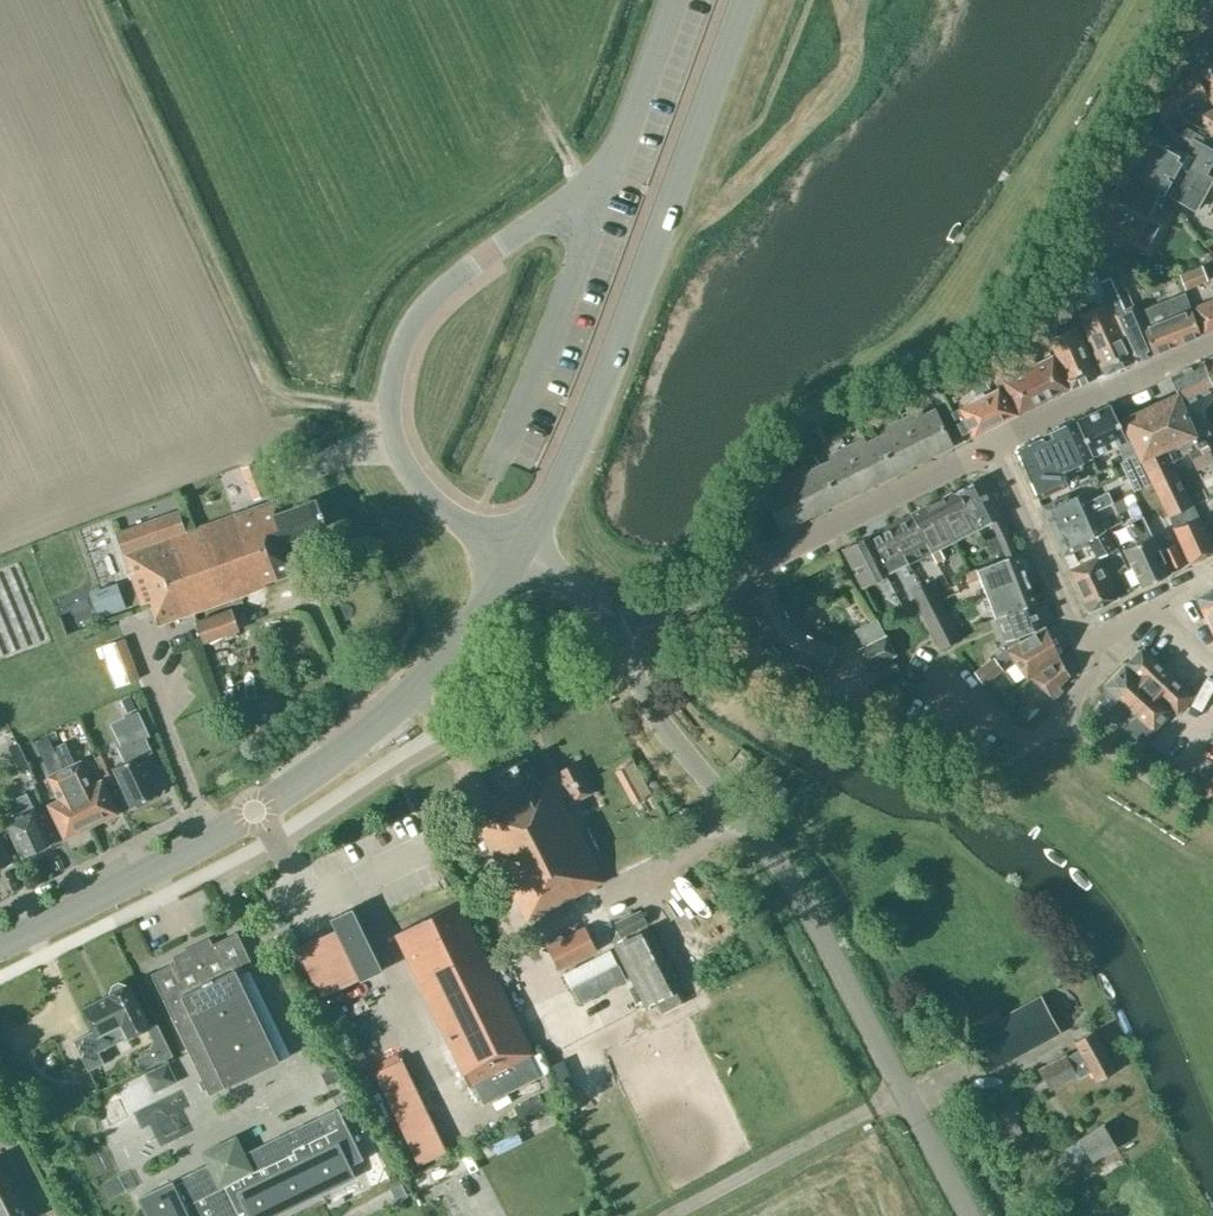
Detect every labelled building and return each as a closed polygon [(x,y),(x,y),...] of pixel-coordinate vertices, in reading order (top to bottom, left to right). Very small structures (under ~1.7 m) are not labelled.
[(1197,73),(1212,103),(1212,65),(1197,73)] [(1185,120),(1180,110),(1207,96),(1196,73),(1168,87),(1172,94),(1154,103),(1165,126),(1167,129),(1170,128),(1185,120)] [(1202,113),(1211,134),(1212,133),(1212,108),(1202,113)] [(1159,138),(1147,131),(1134,155),(1192,187),(1200,172),(1203,174),(1212,156),(1212,149),(1198,142),(1202,134),(1183,124),(1178,133),(1170,128),(1167,129),(1165,126),(1159,138)] [(1203,174),(1200,172),(1192,187),(1134,155),(1121,178),(1159,199),(1167,186),(1173,189),(1170,194),(1194,208),(1211,179),(1203,174)] [(1121,178),(1108,201),(1139,219),(1126,242),(1148,255),(1166,221),(1152,213),(1159,199),(1121,178)] [(1177,272),(1183,289),(1206,280),(1200,264),(1177,272)] [(1094,308),(1078,315),(1103,374),(1135,360),(1095,276),(1082,282),(1094,308)] [(1109,277),(1098,282),(1107,302),(1135,360),(1152,353),(1131,305),(1124,309),(1118,297),(1109,277)] [(1184,292),(1160,302),(1135,312),(1152,353),(1199,334),(1184,292)] [(1194,306),(1204,332),(1212,328),(1212,298),(1194,306)] [(1075,326),(1048,338),(1070,388),(1097,377),(1075,326)] [(1008,376),(995,350),(985,362),(995,384),(1001,380),(1008,376)] [(1052,355),(1027,367),(1044,401),(1069,388),(1052,355)] [(1204,360),(1212,381),(1212,356),(1204,360)] [(1180,403),(1212,387),(1212,384),(1203,360),(1169,376),(1180,403)] [(1044,401),(1027,367),(1008,376),(1001,380),(1018,414),(1044,401)] [(969,429),(970,431),(978,434),(1017,414),(997,387),(987,392),(979,377),(969,382),(975,395),(967,399),(969,402),(958,407),(958,408),(950,412),(961,433),(969,429)] [(1122,419),(1129,436),(1136,449),(1137,452),(1167,515),(1190,505),(1163,447),(1181,438),(1191,458),(1201,454),(1193,435),(1192,433),(1183,412),(1176,394),(1122,419)] [(1129,436),(1125,438),(1110,404),(1075,420),(1091,455),(1116,443),(1123,458),(1137,452),(1136,449),(1129,436)] [(1192,433),(1193,435),(1205,430),(1195,407),(1183,412),(1192,433)] [(917,416),(915,412),(902,418),(923,459),(952,445),(934,408),(917,416)] [(923,459),(902,418),(890,424),(892,429),(876,436),(894,473),(923,459)] [(1074,421),(1041,436),(1015,448),(1037,498),(1067,484),(1066,483),(1075,479),(1069,467),(1091,457),(1074,421)] [(876,436),(860,444),(858,439),(845,446),(866,487),(894,473),(876,436)] [(866,487),(845,446),(833,452),(835,457),(819,464),(837,501),(866,487)] [(837,501),(819,464),(803,472),(801,467),(788,474),(809,515),(837,501)] [(788,474),(776,480),(778,485),(762,493),(780,529),(809,515),(788,474)] [(977,528),(990,521),(999,517),(1000,516),(980,477),(957,489),(977,528)] [(267,478),(249,485),(254,498),(272,491),(267,478)] [(977,528),(957,489),(934,500),(954,540),(977,528)] [(1052,530),(1091,513),(1089,510),(1111,500),(1105,490),(1084,499),(1081,492),(1069,498),(1067,494),(1041,506),(1052,530)] [(1124,519),(1140,512),(1131,492),(1111,501),(1120,521),(1124,519)] [(280,511),(275,498),(233,513),(261,588),(265,586),(263,582),(301,569),(290,539),(326,526),(315,498),(280,511)] [(910,512),(911,514),(930,550),(935,561),(943,557),(939,548),(954,540),(934,500),(910,512)] [(1212,553),(1212,550),(1192,504),(1169,515),(1189,562),(1212,553)] [(261,588),(233,513),(185,530),(178,511),(115,533),(141,607),(149,604),(157,625),(261,588)] [(1151,534),(1140,512),(1124,519),(1135,542),(1123,548),(1141,586),(1169,572),(1169,571),(1158,548),(1151,534)] [(1091,513),(1052,530),(1062,554),(1087,543),(1089,542),(1087,538),(1100,533),(1099,531),(1091,513)] [(908,562),(930,550),(911,514),(889,525),(908,562)] [(999,517),(990,521),(999,539),(1006,556),(1015,552),(1008,535),(999,517)] [(866,537),(885,573),(908,562),(889,525),(867,537),(866,537)] [(1100,533),(1087,538),(1089,542),(1087,543),(1094,557),(1116,545),(1106,527),(1099,531),(1100,533)] [(982,539),(990,555),(1001,549),(994,533),(982,539)] [(886,574),(885,573),(866,537),(867,537),(866,535),(842,547),(862,587),(886,574)] [(1183,564),(1172,541),(1158,548),(1169,571),(1183,564)] [(1017,552),(1015,552),(1006,556),(964,572),(968,580),(978,576),(985,593),(1027,576),(1017,552)] [(1097,557),(1069,570),(1088,611),(1116,597),(1097,557)] [(994,617),(995,617),(1035,601),(1036,601),(1027,576),(985,593),(994,617)] [(929,581),(920,586),(926,599),(936,594),(929,581)] [(99,615),(124,606),(116,584),(91,593),(99,615)] [(920,586),(910,590),(917,604),(926,599),(920,586)] [(795,626),(791,622),(774,587),(748,600),(767,640),(775,647),(795,626)] [(1212,636),(1212,589),(1195,598),(1212,636)] [(946,614),(939,599),(929,604),(937,619),(946,614)] [(1035,601),(995,617),(1005,641),(1043,626),(1035,601)] [(927,624),(937,619),(929,604),(920,609),(927,624)] [(230,609),(196,621),(203,641),(237,629),(230,609)] [(950,622),(946,614),(937,619),(927,624),(932,632),(950,622)] [(885,635),(884,635),(876,618),(854,629),(863,646),(857,649),(866,667),(894,653),(885,635)] [(955,630),(950,622),(932,632),(936,640),(955,630)] [(799,629),(795,626),(775,647),(783,654),(823,673),(835,647),(799,629)] [(1045,627),(1006,649),(1006,648),(994,657),(1000,665),(1011,657),(1027,678),(1059,656),(1045,627)] [(940,648),(959,639),(955,630),(936,640),(940,648)] [(124,638),(100,647),(114,687),(138,678),(124,638)] [(1123,728),(1138,741),(1149,729),(1151,731),(1171,710),(1175,713),(1194,693),(1141,647),(1104,687),(1135,716),(1123,728)] [(983,683),(1002,669),(993,657),(974,672),(983,683)] [(1059,657),(1031,677),(1054,699),(1062,689),(1058,685),(1069,674),(1059,657)] [(894,660),(884,665),(889,675),(898,670),(894,660)] [(126,712),(135,708),(129,695),(120,699),(126,712)] [(131,805),(159,792),(141,755),(147,752),(141,740),(147,737),(136,712),(117,721),(129,746),(122,749),(127,760),(112,767),(131,805)] [(63,740),(51,746),(60,766),(72,760),(63,740)] [(18,744),(1,752),(11,774),(28,765),(18,744)] [(555,785),(564,781),(575,805),(591,797),(577,767),(540,784),(529,759),(503,771),(514,796),(496,804),(499,811),(476,821),(523,922),(602,886),(555,785)] [(79,761),(75,763),(64,768),(65,771),(90,824),(101,819),(105,820),(110,817),(111,814),(116,812),(101,780),(90,785),(79,761)] [(90,824),(65,771),(64,768),(48,776),(59,799),(49,804),(64,837),(68,835),(72,835),(77,833),(79,830),(90,824)] [(755,788),(765,796),(780,777),(769,769),(755,788)] [(1204,796),(1212,802),(1212,779),(1204,796)] [(19,815),(5,821),(22,856),(50,843),(26,793),(16,797),(18,800),(13,802),(19,815)] [(10,862),(0,840),(0,867),(10,862)] [(399,939),(469,1084),(533,1053),(459,901),(401,929),(404,936),(399,939)] [(307,969),(367,939),(352,907),(329,918),(334,929),(296,947),(307,969)] [(639,909),(613,922),(620,935),(646,922),(639,909)] [(583,925),(545,945),(565,984),(604,964),(583,925)] [(649,926),(614,944),(645,1005),(680,987),(649,926)] [(237,974),(253,967),(236,931),(150,973),(209,1094),(279,1060),(237,974)] [(367,939),(307,969),(320,996),(358,978),(360,980),(382,970),(367,939)] [(129,984),(127,985),(119,981),(111,985),(109,994),(107,994),(108,995),(83,1007),(93,1029),(73,1039),(88,1069),(103,1062),(98,1051),(149,1025),(129,984)] [(941,996),(950,1010),(964,1002),(955,988),(941,996)] [(984,1072),(1060,1031),(1041,995),(1000,1017),(994,1006),(959,1026),(965,1036),(984,1072)] [(1093,1030),(1074,1040),(1079,1049),(1066,1055),(1038,1069),(1048,1088),(1076,1073),(1078,1077),(1091,1070),(1096,1081),(1115,1070),(1093,1030)] [(447,1151),(401,1058),(374,1071),(419,1165),(447,1151)] [(142,1072),(151,1091),(175,1079),(165,1060),(142,1072)] [(517,1097),(525,1116),(552,1105),(544,1086),(517,1097)] [(959,1092),(967,1106),(977,1101),(969,1087),(959,1092)] [(997,1113),(1005,1125),(989,1134),(995,1144),(1020,1130),(1014,1120),(1016,1119),(1009,1106),(997,1113)] [(354,1176),(349,1165),(362,1159),(337,1107),(244,1152),(235,1135),(201,1152),(207,1164),(137,1197),(147,1215),(271,1215),(354,1176)] [(1114,1146),(1100,1124),(1077,1139),(1062,1148),(1063,1149),(1046,1159),(1044,1155),(1014,1172),(1027,1193),(1050,1179),(1048,1175),(1071,1161),(1072,1163),(1087,1154),(1091,1160),(1114,1146)] [(37,1215),(6,1152),(0,1155),(0,1215),(37,1215)]
